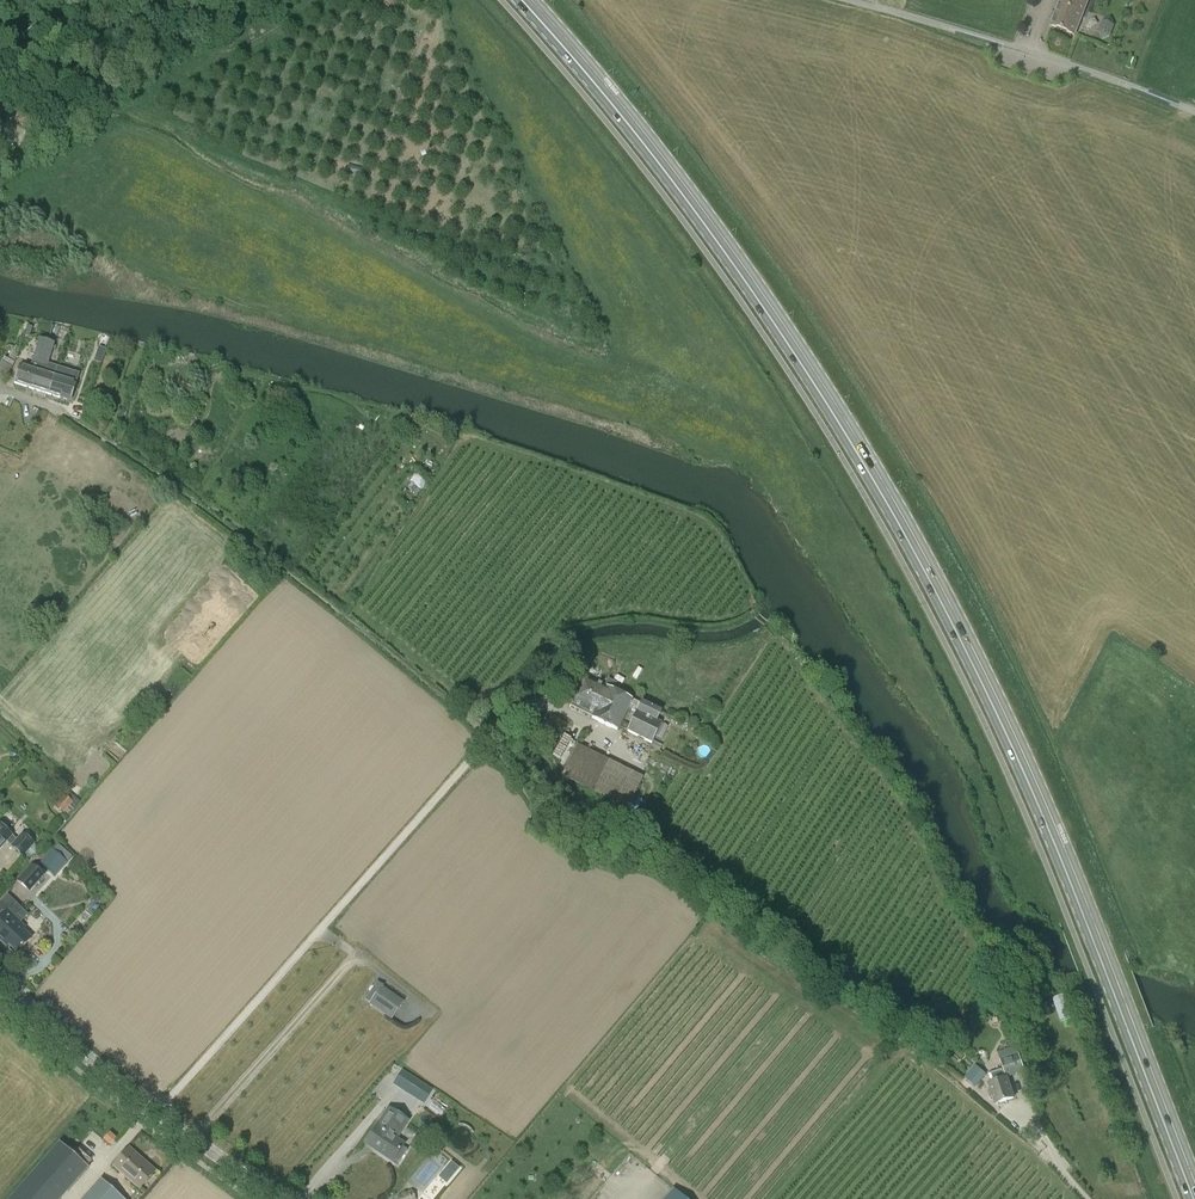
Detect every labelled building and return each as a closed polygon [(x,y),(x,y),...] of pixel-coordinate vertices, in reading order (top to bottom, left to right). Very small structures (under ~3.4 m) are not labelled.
[(1049,27),(1075,36),(1089,0),(1060,0),(1049,27)] [(1103,20),(1097,32),(1109,38),(1115,26),(1103,20)] [(51,352),(54,345),(39,340),(37,346),(37,347),(51,352)] [(2,362),(0,365),(0,376),(6,379),(13,366),(14,363),(13,363),(16,357),(19,348),(16,346),(14,351),(12,351),(8,360),(4,358),(2,361),(3,361),(2,362)] [(32,362),(39,364),(42,357),(49,359),(51,352),(37,347),(32,362)] [(99,348),(94,361),(101,364),(106,350),(99,348)] [(37,371),(31,389),(48,395),(54,377),(57,367),(47,364),(49,359),(42,357),(39,364),(39,366),(37,371)] [(20,365),(14,384),(31,389),(37,371),(39,366),(39,364),(32,362),(30,369),(20,365)] [(66,380),(54,377),(48,395),(60,398),(66,380)] [(172,383),(168,392),(187,400),(191,391),(172,383)] [(628,674),(638,678),(642,668),(632,664),(628,674)] [(628,715),(631,710),(635,702),(613,691),(616,684),(607,679),(604,686),(584,677),(571,703),(593,714),(591,718),(617,731),(625,713),(628,715)] [(641,702),(640,704),(636,713),(627,732),(651,744),(661,724),(655,721),(660,712),(641,702)] [(631,710),(636,713),(640,704),(635,702),(631,710)] [(561,776),(627,809),(628,808),(630,809),(638,794),(635,793),(643,778),(577,745),(561,776)] [(71,787),(55,807),(72,820),(88,801),(71,787)] [(34,845),(22,834),(17,840),(0,825),(0,849),(6,842),(23,857),(34,845)] [(29,893),(35,886),(44,876),(31,864),(16,881),(29,893)] [(31,939),(19,927),(21,925),(8,912),(0,920),(0,937),(10,947),(9,949),(13,953),(16,952),(17,953),(31,939)] [(402,1003),(382,989),(384,986),(378,982),(365,1000),(392,1018),(402,1003)] [(993,1096),(996,1104),(1013,1098),(1007,1078),(1025,1072),(1018,1053),(1000,1060),(1006,1078),(1005,1079),(1002,1070),(988,1074),(991,1083),(988,1084),(991,1091),(988,1092),(989,1097),(993,1096)] [(964,1079),(975,1088),(986,1075),(975,1066),(964,1079)] [(417,1077),(408,1088),(421,1098),(430,1086),(417,1077)] [(392,1161),(404,1143),(398,1139),(410,1122),(389,1109),(365,1144),(392,1161)] [(110,1134),(104,1140),(110,1145),(115,1139),(110,1134)] [(89,1168),(60,1143),(10,1198),(61,1198),(89,1168)] [(139,1162),(126,1151),(113,1167),(139,1190),(155,1171),(141,1159),(139,1162)] [(101,1180),(84,1198),(123,1198),(101,1180)] [(411,1191),(398,1197),(399,1198),(415,1198),(411,1191)] [(673,1191),(666,1198),(683,1198),(673,1191)]
